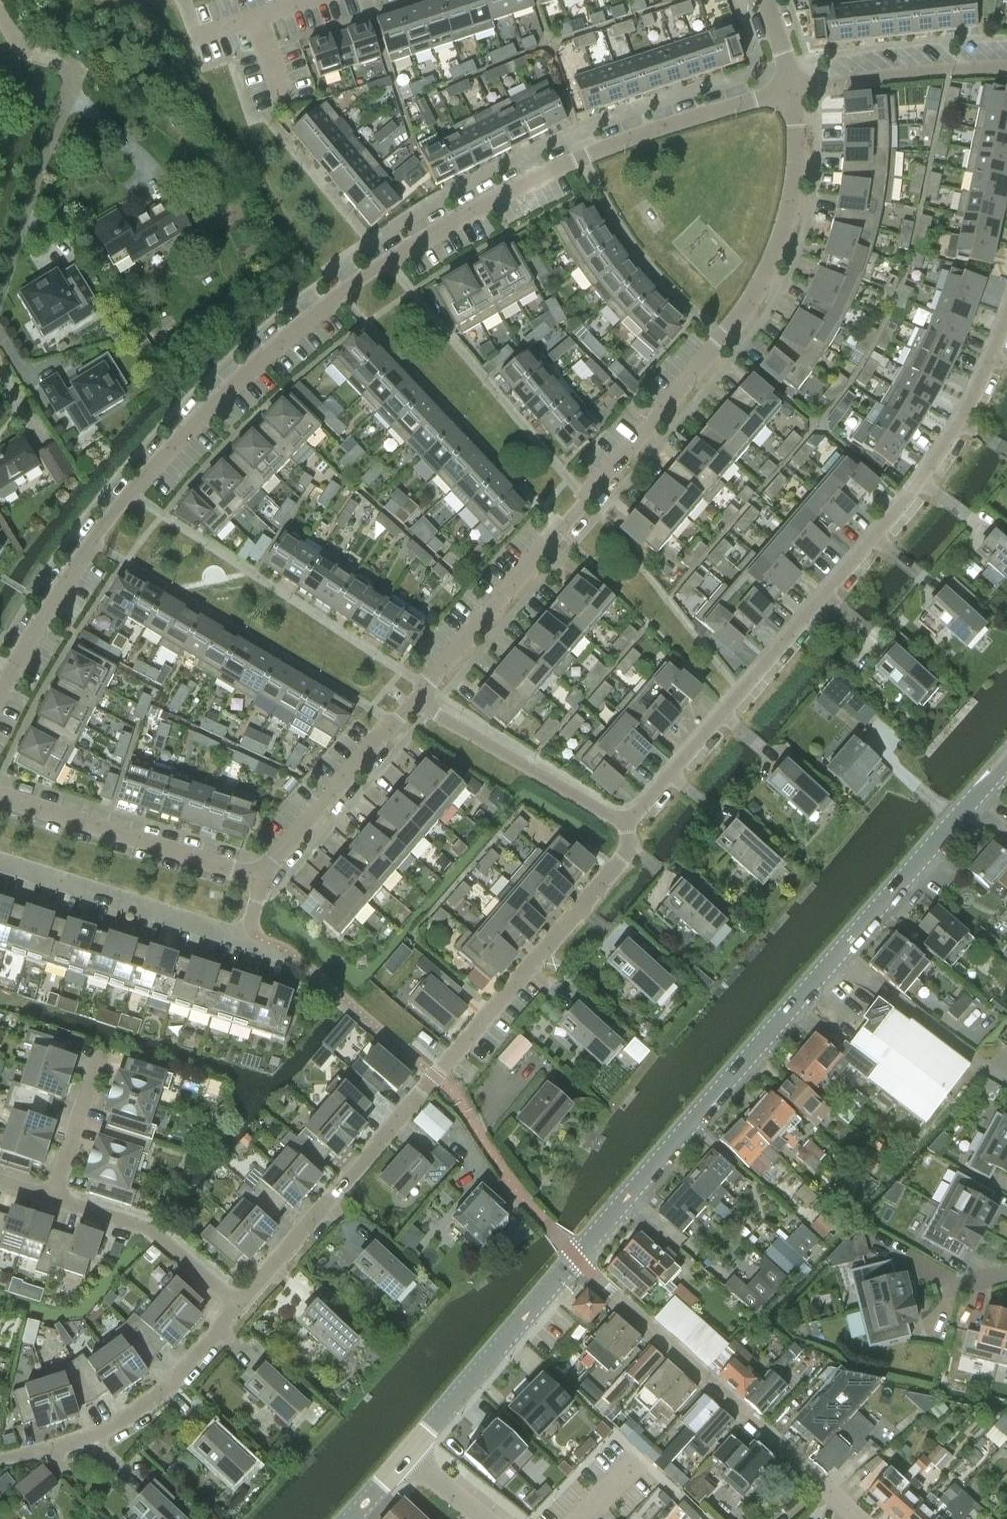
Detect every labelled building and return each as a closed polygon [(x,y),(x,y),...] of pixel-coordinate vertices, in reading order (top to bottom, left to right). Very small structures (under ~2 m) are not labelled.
[(439,1),(453,44),(473,37),(461,0),(442,0),(439,1)] [(473,37),(493,30),(484,0),(461,0),(473,37)] [(493,30),(495,30),(492,22),(512,16),(507,0),(484,0),(493,30)] [(512,16),(533,9),(531,0),(507,0),(512,16)] [(634,14),(646,10),(643,0),(641,0),(630,4),(634,14)] [(830,8),(829,8),(829,0),(807,0),(808,11),(813,48),(834,45),(830,8)] [(890,1),(895,38),(915,36),(911,0),(902,0),(890,1)] [(915,36),(935,33),(931,0),(911,0),(915,36)] [(935,33),(955,31),(952,0),(931,0),(935,33)] [(955,31),(977,28),(974,0),(952,0),(955,31)] [(439,1),(418,8),(432,50),(453,44),(439,1)] [(890,1),(870,4),(874,40),(895,38),(890,1)] [(679,6),(683,16),(693,13),(690,3),(679,6)] [(870,4),(850,6),(854,43),(874,40),(870,4)] [(609,10),(613,21),(626,17),(622,6),(609,10)] [(683,16),(679,6),(669,9),(672,20),(683,16)] [(850,6),(830,8),(834,45),(854,43),(850,6)] [(418,8),(398,14),(412,57),(432,50),(418,8)] [(589,17),(592,28),(605,24),(602,13),(589,17)] [(376,21),(388,57),(390,64),(412,57),(398,14),(376,21)] [(651,15),(641,19),(644,29),(654,26),(651,15)] [(569,24),(572,34),(584,30),(581,20),(569,24)] [(621,25),(624,35),(635,32),(631,22),(621,25)] [(347,33),(339,35),(349,67),(357,65),(358,66),(380,59),(369,24),(346,31),(347,33)] [(560,39),(572,34),(569,24),(556,28),(560,39)] [(614,39),(624,35),(621,25),(610,29),(614,39)] [(710,34),(721,69),(742,62),(730,27),(710,34)] [(582,38),(586,48),(596,45),(593,34),(582,38)] [(710,34),(690,40),(702,76),(721,69),(710,34)] [(349,67),(339,35),(330,38),(330,36),(308,44),(319,79),(341,72),(341,70),(349,67)] [(525,52),(537,47),(533,37),(520,42),(525,52)] [(586,48),(582,38),(572,41),(575,52),(586,48)] [(690,40),(671,47),(683,82),(702,76),(690,40)] [(500,50),(505,60),(517,55),(512,45),(500,50)] [(671,47),(652,53),(663,88),(683,82),(671,47)] [(505,60),(500,50),(488,55),(493,65),(505,60)] [(652,53),(633,60),(644,95),(663,88),(652,53)] [(517,71),(528,67),(525,58),(513,63),(517,71)] [(633,60),(613,66),(625,101),(644,95),(633,60)] [(460,66),(465,77),(477,72),(472,61),(460,66)] [(465,77),(460,66),(448,71),(452,82),(465,77)] [(494,71),(498,79),(509,75),(505,66),(494,71)] [(613,66),(594,72),(605,108),(625,101),(613,66)] [(498,79),(494,71),(483,76),(486,84),(498,79)] [(605,108),(594,72),(573,79),(585,114),(605,108)] [(419,81),(424,91),(435,86),(431,76),(419,81)] [(378,83),(380,91),(392,87),(389,79),(378,83)] [(424,91),(419,81),(407,86),(409,91),(400,94),(402,100),(424,91)] [(456,86),(460,95),(471,90),(468,82),(456,86)] [(527,91),(547,131),(566,122),(546,82),(527,91)] [(380,91),(378,83),(366,86),(369,95),(380,91)] [(460,95),(456,86),(445,91),(449,99),(460,95)] [(1006,115),(1006,92),(1004,92),(1004,91),(991,88),(987,111),(1006,115)] [(948,89),(946,101),(957,104),(959,91),(948,89)] [(527,91),(510,100),(513,107),(512,107),(529,141),(547,131),(527,91)] [(842,127),(895,126),(893,98),(843,103),(844,113),(842,113),(842,127)] [(421,116),(429,112),(423,100),(415,104),(421,116)] [(510,100),(491,109),(510,150),(529,141),(512,107),(513,107),(510,100)] [(957,104),(946,101),(943,114),(954,117),(957,104)] [(291,132),(305,149),(333,125),(334,126),(340,121),(325,103),(291,132)] [(492,159),(510,150),(491,109),(472,118),(492,159)] [(1006,137),(1006,115),(987,111),(978,109),(974,130),(1006,137)] [(923,125),(934,127),(937,113),(926,111),(923,125)] [(429,112),(421,116),(427,129),(435,125),(429,112)] [(472,118),(454,127),(474,168),(492,159),(472,118)] [(382,131),(388,138),(397,130),(392,123),(382,131)] [(305,149),(318,164),(352,135),(351,134),(345,139),(334,126),(333,125),(305,149)] [(934,127),(923,125),(920,138),(931,140),(934,127)] [(845,151),(895,152),(887,151),(887,127),(895,126),(842,127),(843,141),(845,141),(845,151)] [(455,177),(474,168),(454,127),(452,128),(456,135),(439,143),(455,177)] [(970,151),(1006,159),(1006,137),(974,130),(970,151)] [(388,138),(382,131),(373,139),(379,146),(388,138)] [(936,144),(947,146),(950,134),(939,131),(936,144)] [(318,164),(331,180),(365,151),(352,135),(318,164)] [(455,177),(439,143),(435,135),(416,145),(420,153),(436,186),(455,177)] [(947,146),(936,144),(934,157),(945,159),(947,146)] [(331,180),(344,196),(372,172),(373,173),(379,168),(365,151),(331,180)] [(893,179),(895,152),(845,151),(845,160),(842,160),(841,174),(893,179)] [(965,173),(1006,181),(1006,159),(970,151),(965,173)] [(403,167),(409,174),(420,165),(414,158),(403,167)] [(409,174),(403,167),(392,176),(398,183),(409,174)] [(911,181),(922,183),(925,169),(914,167),(911,181)] [(344,196),(357,211),(385,188),(373,173),(372,172),(344,196)] [(965,173),(973,175),(969,195),(961,193),(961,194),(1005,203),(1006,193),(1006,191),(1006,187),(1006,181),(965,173)] [(890,205),(893,179),(841,174),(840,188),(842,188),(840,197),(882,205),(890,205)] [(927,187),(938,189),(941,176),(930,174),(927,187)] [(922,183),(911,181),(908,194),(919,197),(922,183)] [(938,189),(927,187),(925,199),(936,202),(938,189)] [(385,188),(357,211),(371,228),(399,204),(385,188)] [(961,194),(956,215),(999,224),(1001,215),(1002,215),(1005,203),(961,194)] [(877,230),(882,205),(840,197),(839,206),(837,206),(833,220),(877,230)] [(171,198),(148,212),(124,227),(116,213),(92,228),(115,266),(130,257),(132,260),(188,225),(171,198)] [(566,251),(604,227),(593,208),(583,213),(581,211),(569,218),(570,220),(553,229),(566,251)] [(999,224),(956,215),(964,217),(960,238),(996,245),(999,233),(997,233),(999,224)] [(918,229),(929,232),(932,219),(921,217),(918,229)] [(830,243),(870,255),(877,230),(833,220),(830,233),(832,234),(830,243)] [(899,235),(910,238),(913,224),(902,221),(899,235)] [(615,244),(604,227),(566,251),(578,269),(615,244)] [(929,232),(918,229),(915,242),(926,244),(929,232)] [(910,238),(899,235),(897,249),(907,251),(910,238)] [(996,245),(960,238),(949,235),(945,258),(968,262),(990,267),(992,257),(993,257),(996,245)] [(870,255),(830,243),(827,252),(825,251),(820,264),(861,281),(869,283),(878,257),(870,255)] [(627,261),(615,244),(578,269),(591,288),(627,261)] [(502,251),(491,257),(518,303),(537,292),(512,248),(503,253),(502,251)] [(532,270),(541,265),(535,253),(525,259),(532,270)] [(913,254),(910,267),(920,270),(924,257),(913,254)] [(518,303),(491,257),(481,263),(482,265),(474,270),(497,315),(518,303)] [(640,277),(627,261),(591,288),(593,291),(605,305),(605,306),(640,277)] [(852,304),(861,281),(820,264),(815,277),(817,278),(813,287),(852,304)] [(548,276),(541,265),(532,270),(538,281),(548,276)] [(56,274),(36,287),(35,285),(17,295),(37,328),(42,325),(43,327),(67,312),(75,325),(99,310),(74,268),(58,277),(56,274)] [(454,279),(480,325),(497,315),(474,270),(465,275),(464,273),(454,279)] [(942,293),(977,306),(981,293),(980,293),(983,284),(962,276),(962,275),(950,271),(942,293)] [(884,288),(894,292),(899,279),(889,275),(884,288)] [(653,292),(640,277),(605,306),(623,323),(653,292)] [(480,325),(454,279),(443,285),(444,287),(435,292),(456,329),(460,336),(480,325)] [(800,306),(840,328),(852,304),(813,287),(809,295),(807,294),(800,306)] [(903,287),(898,299),(909,303),(914,291),(903,287)] [(894,292),(884,288),(879,301),(889,305),(894,292)] [(668,307),(653,292),(623,323),(638,338),(668,307)] [(973,318),(977,306),(942,293),(935,314),(968,326),(972,318),(973,318)] [(550,315),(560,310),(554,298),(544,304),(550,315)] [(909,303),(898,299),(894,311),(904,315),(909,303)] [(827,350),(840,328),(800,306),(794,319),(796,320),(791,328),(827,350)] [(668,307),(638,338),(655,355),(668,341),(670,342),(679,332),(677,330),(684,321),(668,307)] [(560,310),(550,315),(557,327),(566,321),(560,310)] [(965,335),(968,326),(935,314),(927,334),(961,348),(966,335),(965,335)] [(536,333),(542,340),(552,331),(546,324),(536,333)] [(888,324),(882,336),(892,341),(898,329),(888,324)] [(118,326),(107,332),(113,341),(123,335),(118,326)] [(861,339),(870,344),(877,332),(867,327),(861,339)] [(812,372),(827,350),(791,328),(786,336),(784,334),(776,346),(812,372)] [(955,361),(961,348),(927,334),(919,330),(910,350),(918,352),(950,369),(954,360),(955,361)] [(531,349),(542,340),(536,333),(525,342),(531,349)] [(144,335),(139,338),(145,349),(150,346),(144,335)] [(346,382),(379,351),(363,335),(355,343),(353,341),(343,350),(345,352),(330,366),(346,382)] [(590,352),(598,344),(589,335),(581,343),(590,352)] [(892,341),(882,336),(876,347),(886,352),(892,341)] [(569,339),(558,348),(564,355),(575,346),(569,339)] [(870,344),(861,339),(854,351),(864,357),(870,344)] [(608,353),(598,344),(590,352),(600,361),(608,353)] [(497,355),(505,363),(515,355),(507,346),(497,355)] [(812,372),(776,346),(767,357),(769,359),(763,366),(787,387),(783,393),(790,399),(794,393),(795,393),(812,372)] [(564,355),(558,348),(547,357),(553,364),(564,355)] [(946,377),(950,369),(918,352),(910,350),(901,369),(908,373),(941,390),(947,377),(946,377)] [(346,382),(360,397),(394,366),(379,351),(346,382)] [(499,376),(512,392),(541,368),(540,367),(527,352),(499,376)] [(74,423),(90,413),(94,419),(123,401),(116,390),(125,384),(107,355),(90,365),(95,372),(74,386),(75,387),(67,393),(56,376),(39,386),(56,413),(64,408),(74,423)] [(505,363),(497,355),(487,363),(495,372),(505,363)] [(869,359),(862,371),(872,376),(879,365),(869,359)] [(583,366),(593,376),(600,370),(590,360),(583,366)] [(512,392),(526,408),(560,379),(546,362),(540,367),(541,368),(512,392)] [(617,379),(625,371),(616,362),(608,369),(617,379)] [(360,397),(376,413),(409,382),(394,366),(360,397)] [(934,402),(941,390),(908,373),(901,369),(890,387),(929,409),(933,401),(934,402)] [(610,380),(600,370),(593,376),(603,386),(610,380)] [(872,376),(862,371),(855,381),(865,387),(872,376)] [(831,386),(840,392),(848,381),(839,375),(831,386)] [(526,408),(539,423),(573,394),(560,379),(526,408)] [(731,398),(765,428),(781,409),(749,381),(743,389),(741,387),(731,398)] [(376,413),(391,429),(424,397),(409,382),(376,413)] [(624,395),(614,385),(608,391),(618,401),(624,395)] [(840,392),(831,386),(822,397),(831,404),(840,392)] [(924,417),(929,409),(890,387),(879,405),(885,410),(918,428),(925,418),(924,417)] [(848,393),(839,403),(849,410),(856,399),(848,393)] [(586,410),(573,394),(539,423),(552,439),(586,410)] [(314,413),(322,405),(321,405),(312,396),(304,404),(314,413)] [(322,405),(314,413),(314,414),(316,414),(316,415),(316,416),(317,416),(320,418),(320,419),(328,411),(331,415),(332,415),(336,419),(337,419),(340,416),(344,412),(344,411),(343,411),(343,410),(340,408),(336,404),(335,403),(330,397),(329,397),(322,404),(321,405),(322,405)] [(391,429),(406,445),(439,413),(424,397),(391,429)] [(750,446),(765,428),(731,398),(722,410),(723,411),(717,418),(750,446)] [(281,405),(273,413),(305,445),(321,429),(290,399),(283,406),(281,405)] [(849,410),(839,403),(832,413),(841,420),(849,410)] [(586,410),(552,439),(566,455),(574,448),(576,450),(587,441),(585,439),(600,426),(586,410)] [(911,441),(918,428),(885,410),(874,429),(905,448),(910,440),(911,441)] [(329,428),(337,420),(337,419),(336,419),(332,415),(331,415),(328,411),(320,419),(329,428)] [(260,431),(290,460),(294,464),(309,449),(305,445),(273,413),(264,422),(266,424),(260,431)] [(454,428),(439,413),(406,445),(421,461),(427,456),(426,455),(454,428)] [(734,464),(750,446),(717,418),(712,425),(710,424),(700,435),(734,464)] [(346,430),(337,420),(329,428),(339,438),(346,430)] [(435,476),(441,470),(470,444),(454,428),(426,455),(427,456),(421,461),(435,476)] [(905,448),(874,429),(861,447),(872,454),(872,453),(892,467),(900,456),(899,456),(905,448)] [(275,476),(290,460),(260,431),(253,437),(251,436),(243,444),(275,476)] [(784,443),(792,450),(801,440),(793,432),(784,443)] [(686,455),(724,487),(725,487),(719,482),(734,464),(700,435),(690,446),(692,448),(686,455)] [(340,447),(356,463),(365,454),(350,438),(340,447)] [(38,468),(22,440),(0,454),(0,491),(38,468)] [(807,442),(799,452),(807,459),(816,449),(807,442)] [(792,450),(784,443),(775,453),(783,461),(792,450)] [(260,491),(275,476),(243,444),(234,453),(236,455),(229,462),(260,491)] [(435,476),(450,492),(485,459),(470,444),(441,470),(435,476)] [(38,455),(57,485),(72,476),(54,446),(38,455)] [(356,463),(340,447),(340,448),(347,455),(338,464),(346,472),(356,463)] [(807,459),(799,452),(790,461),(799,469),(807,459)] [(821,471),(827,476),(859,503),(865,497),(867,498),(876,488),(842,459),(836,454),(821,471)] [(709,505),(724,487),(686,455),(680,461),(679,460),(669,471),(709,505)] [(450,492),(465,508),(500,475),(485,459),(450,492)] [(767,479),(777,468),(768,461),(759,472),(767,479)] [(245,507),(260,491),(229,462),(223,468),(221,467),(213,475),(245,507)] [(369,472),(376,480),(386,471),(378,463),(369,472)] [(655,491),(687,519),(702,501),(708,506),(709,505),(669,471),(659,483),(661,484),(655,491)] [(376,480),(369,472),(359,481),(367,489),(376,480)] [(296,485),(306,490),(313,479),(303,473),(296,485)] [(771,484),(779,492),(788,482),(779,474),(771,484)] [(230,522),(245,507),(213,475),(204,484),(206,486),(199,493),(230,522)] [(515,490),(500,475),(465,508),(480,524),(515,490)] [(827,476),(813,492),(847,521),(855,512),(853,510),(859,503),(827,476)] [(324,493),(333,499),(340,488),(331,482),(324,493)] [(779,492),(771,484),(762,494),(771,502),(779,492)] [(745,505),(754,494),(746,487),(737,498),(745,505)] [(531,506),(515,490),(480,524),(496,540),(510,527),(512,529),(522,519),(520,517),(531,506)] [(671,537),(687,519),(655,491),(649,498),(647,496),(638,508),(671,537)] [(813,492),(799,509),(831,536),(837,529),(839,531),(847,521),(813,492)] [(230,522),(199,493),(193,499),(191,498),(182,507),(214,539),(230,522)] [(333,499),(324,493),(316,504),(326,510),(333,499)] [(280,510),(289,516),(296,505),(287,499),(280,510)] [(394,518),(402,510),(391,500),(384,509),(394,518)] [(343,513),(350,518),(358,506),(350,501),(343,513)] [(721,516),(730,523),(739,512),(730,505),(721,516)] [(751,507),(742,517),(751,524),(760,514),(751,507)] [(671,537),(638,508),(628,519),(630,521),(623,528),(655,556),(671,537)] [(799,509),(785,525),(819,554),(827,545),(825,543),(831,536),(799,509)] [(289,516),(280,510),(272,521),(282,527),(289,516)] [(411,518),(402,510),(394,518),(403,526),(411,518)] [(350,518),(343,513),(335,525),(343,530),(350,518)] [(381,515),(375,521),(385,531),(391,524),(381,515)] [(720,533),(730,523),(721,516),(712,526),(720,533)] [(751,524),(742,517),(734,527),(743,534),(751,524)] [(391,524),(385,531),(395,539),(401,533),(391,524)] [(785,525),(771,541),(803,569),(809,562),(811,564),(819,554),(785,525)] [(263,566),(281,578),(302,547),(306,540),(288,528),(263,566)] [(425,546),(433,538),(424,529),(416,538),(425,546)] [(994,530),(980,546),(993,556),(987,564),(1006,582),(1006,541),(994,530)] [(256,546),(265,553),(272,542),(263,535),(256,546)] [(443,547),(433,538),(425,546),(436,555),(443,547)] [(723,540),(714,550),(723,557),(731,547),(723,540)] [(690,552),(699,559),(707,549),(699,541),(690,552)] [(751,552),(791,587),(799,577),(797,576),(803,569),(771,541),(757,557),(751,552)] [(412,542),(405,549),(416,558),(422,551),(412,542)] [(265,553),(256,546),(248,557),(258,564),(265,553)] [(281,578),(298,589),(324,551),(322,550),(318,557),(302,547),(281,578)] [(723,557),(714,550),(706,560),(714,567),(723,557)] [(340,562),(324,551),(298,589),(315,600),(340,562)] [(422,551),(416,558),(425,567),(432,560),(422,551)] [(442,561),(452,570),(460,561),(450,552),(442,561)] [(699,559),(690,552),(681,563),(689,570),(699,559)] [(751,552),(737,569),(775,602),(781,595),(782,596),(791,587),(751,552)] [(358,574),(340,562),(315,600),(332,611),(358,574)] [(437,565),(431,572),(442,581),(448,574),(437,565)] [(722,586),(763,620),(771,610),(769,609),(775,602),(737,569),(736,569),(742,575),(729,590),(723,585),(722,586)] [(568,593),(600,620),(616,602),(603,591),(604,590),(583,572),(572,584),(574,586),(568,593)] [(695,572),(686,582),(695,590),(703,580),(695,572)] [(374,585),(358,574),(332,611),(350,622),(374,585)] [(127,618),(145,587),(126,575),(120,585),(118,584),(111,596),(113,597),(107,607),(127,618)] [(932,605),(917,622),(934,637),(943,627),(963,645),(964,644),(971,649),(986,631),(980,625),(981,625),(963,609),(966,606),(974,597),(952,578),(944,588),(931,603),(932,605)] [(695,590),(686,582),(678,592),(686,600),(695,590)] [(350,622),(367,634),(391,596),(374,585),(350,622)] [(722,586),(709,602),(747,635),(753,628),(754,629),(763,620),(722,586)] [(127,618),(145,629),(164,598),(145,587),(127,618)] [(584,639),(600,620),(568,593),(562,600),(560,598),(550,610),(584,639)] [(367,634),(383,645),(404,614),(387,603),(392,596),(391,596),(367,634)] [(145,629),(163,640),(164,640),(183,609),(164,598),(145,629)] [(741,642),(747,635),(709,602),(694,619),(734,653),(743,643),(741,642)] [(404,614),(383,645),(401,657),(408,647),(410,649),(418,637),(416,635),(422,626),(421,625),(426,619),(408,607),(404,614)] [(201,620),(183,609),(164,640),(163,640),(159,647),(180,659),(184,652),(182,651),(201,620)] [(536,629),(574,662),(575,662),(569,656),(584,639),(550,610),(541,621),(542,622),(536,629)] [(196,669),(197,670),(220,631),(201,620),(182,651),(184,652),(200,662),(196,669)] [(620,637),(628,644),(637,634),(629,627),(620,637)] [(559,680),(574,662),(536,629),(530,636),(529,635),(519,646),(559,680)] [(197,670),(216,681),(239,642),(220,631),(197,670)] [(916,664),(906,656),(908,653),(919,662),(923,655),(900,633),(892,643),(878,658),(894,672),(887,679),(914,703),(914,702),(921,707),(937,689),(930,684),(931,682),(913,667),(916,664)] [(628,644),(620,637),(611,648),(619,655),(628,644)] [(93,651),(105,657),(110,647),(98,641),(93,651)] [(216,681),(235,692),(258,653),(239,642),(216,681)] [(559,680),(519,646),(509,657),(511,659),(505,666),(533,690),(543,699),(544,698),(538,693),(552,676),(558,681),(559,680)] [(121,653),(110,647),(105,657),(116,663),(121,653)] [(71,657),(66,668),(105,690),(116,670),(78,649),(73,658),(71,657)] [(633,649),(624,659),(633,666),(641,656),(633,649)] [(276,664),(258,653),(235,692),(254,704),(258,697),(257,696),(276,664)] [(633,666),(624,659),(616,669),(624,676),(633,666)] [(143,677),(149,667),(137,661),(132,671),(143,677)] [(589,674),(597,681),(606,670),(598,663),(589,674)] [(258,697),(276,707),(295,675),(276,664),(257,696),(258,697)] [(665,665),(650,682),(682,710),(688,703),(690,704),(699,694),(665,665)] [(527,717),(543,699),(533,690),(505,666),(499,672),(497,671),(488,682),(527,717)] [(160,673),(149,667),(143,677),(155,683),(160,673)] [(105,690),(66,668),(60,679),(62,680),(58,688),(95,708),(96,708),(103,712),(106,706),(99,702),(105,690)] [(597,681),(589,674),(580,684),(588,692),(597,681)] [(276,707),(294,718),(313,686),(295,675),(276,707)] [(852,696),(833,679),(820,694),(839,711),(852,696)] [(527,717),(488,682),(478,693),(480,695),(473,703),(505,730),(521,712),(527,717)] [(605,682),(596,692),(604,699),(613,689),(605,682)] [(630,693),(670,728),(678,718),(676,717),(682,710),(650,682),(636,698),(630,693)] [(174,696),(184,702),(191,691),(181,685),(174,696)] [(294,718),(313,729),(332,697),(313,686),(294,718)] [(85,727),(95,708),(58,688),(54,697),(52,696),(46,706),(85,727)] [(158,692),(153,689),(149,696),(154,698),(158,692)] [(564,703),(572,710),(581,699),(573,692),(564,703)] [(604,699),(596,692),(587,702),(596,709),(604,699)] [(630,693),(616,710),(654,742),(660,736),(662,737),(670,728),(630,693)] [(137,706),(148,710),(152,698),(142,694),(137,706)] [(184,702),(174,696),(168,708),(177,714),(184,702)] [(351,709),(332,697),(313,729),(332,741),(338,731),(341,732),(348,720),(345,719),(351,709)] [(75,746),(85,727),(46,706),(40,717),(42,718),(38,727),(75,746)] [(148,710),(137,706),(132,718),(142,722),(148,710)] [(608,731),(642,760),(650,751),(648,749),(654,742),(616,710),(615,710),(621,715),(608,731)] [(199,729),(211,734),(216,724),(214,724),(218,716),(208,711),(204,719),(199,729)] [(576,715),(568,724),(576,732),(585,722),(576,715)] [(551,718),(542,728),(550,736),(559,725),(551,718)] [(156,736),(166,740),(170,727),(160,724),(156,736)] [(227,730),(216,724),(211,734),(223,740),(227,730)] [(576,732),(568,724),(559,735),(568,742),(576,732)] [(65,765),(75,746),(38,727),(33,735),(31,734),(25,744),(65,765)] [(550,736),(542,728),(533,739),(541,746),(550,736)] [(588,742),(626,775),(632,768),(634,770),(642,760),(608,731),(594,747),(588,742)] [(121,732),(117,745),(128,748),(132,736),(121,732)] [(191,744),(203,750),(207,740),(196,734),(191,744)] [(267,748),(266,748),(270,740),(259,734),(254,742),(255,743),(250,753),(262,758),(267,748)] [(166,740),(156,736),(152,749),(162,752),(166,740)] [(238,747),(250,753),(255,743),(254,742),(243,737),(238,747)] [(854,739),(845,749),(839,757),(827,770),(855,795),(868,781),(865,778),(880,762),(854,739)] [(219,745),(207,740),(203,750),(215,755),(219,745)] [(626,775),(588,742),(573,759),(613,794),(622,784),(620,782),(626,775)] [(65,765),(25,744),(19,755),(21,756),(16,765),(54,785),(65,765)] [(124,761),(128,748),(117,745),(113,757),(124,761)] [(291,756),(300,761),(307,750),(298,745),(291,756)] [(242,768),(247,758),(235,752),(230,763),(242,768)] [(117,801),(139,808),(153,762),(132,756),(117,801)] [(300,761),(291,756),(284,767),(294,773),(300,761)] [(422,770),(416,776),(452,807),(465,791),(474,798),(482,789),(465,774),(458,782),(449,775),(450,774),(430,757),(420,768),(422,770)] [(247,758),(242,768),(254,774),(259,763),(247,758)] [(821,813),(829,804),(823,798),(824,797),(808,783),(811,781),(787,760),(773,776),(786,787),(780,794),(806,817),(815,807),(821,813)] [(139,808),(159,814),(173,771),(173,769),(172,768),(171,771),(153,766),(154,763),(153,762),(139,808)] [(159,814),(180,821),(191,786),(194,777),(173,771),(159,814)] [(108,774),(104,786),(114,789),(118,777),(108,774)] [(437,823),(452,807),(416,776),(411,782),(409,781),(400,791),(437,823)] [(200,828),(221,834),(235,791),(213,784),(210,792),(212,792),(200,828)] [(110,802),(114,789),(104,786),(100,798),(110,802)] [(210,792),(191,786),(180,821),(200,828),(212,792),(210,792)] [(235,791),(221,834),(242,841),(246,830),(248,831),(253,818),(250,817),(256,798),(235,791)] [(423,839),(437,823),(400,791),(392,801),(393,802),(388,809),(423,839)] [(409,856),(423,839),(388,809),(382,815),(380,814),(372,823),(409,856)] [(511,827),(519,834),(528,824),(519,817),(511,827)] [(761,883),(778,863),(754,843),(757,840),(735,821),(722,837),(734,848),(728,855),(761,883)] [(395,872),(409,856),(372,823),(363,833),(365,835),(360,841),(395,872)] [(519,834),(511,827),(502,837),(511,844),(519,834)] [(537,850),(576,883),(582,876),(584,877),(592,867),(558,838),(544,855),(538,849),(537,850)] [(381,888),(395,872),(360,841),(354,848),(352,846),(344,856),(381,888)] [(968,872),(989,891),(988,893),(997,902),(1006,890),(1006,858),(992,845),(968,872)] [(483,860),(491,867),(500,857),(491,850),(483,860)] [(537,850),(524,866),(564,901),(572,891),(570,890),(576,883),(537,850)] [(367,905),(381,888),(344,856),(335,866),(337,868),(332,874),(367,905)] [(491,867),(483,860),(474,870),(483,877),(491,867)] [(524,866),(509,883),(548,915),(554,908),(556,910),(564,901),(524,866)] [(353,921),(367,905),(332,874),(326,881),(324,879),(316,889),(353,921)] [(705,901),(701,898),(709,889),(692,874),(684,883),(680,880),(667,895),(670,898),(655,915),(672,930),(680,920),(705,942),(723,922),(702,903),(705,901)] [(455,893),(463,900),(472,890),(463,883),(455,893)] [(548,915),(509,883),(515,888),(502,904),(536,933),(544,924),(542,922),(548,915)] [(353,921),(316,889),(307,899),(309,900),(303,907),(338,938),(353,921)] [(463,900),(455,893),(446,903),(455,910),(463,900)] [(5,951),(20,904),(7,900),(6,902),(0,900),(0,950),(5,951)] [(5,951),(25,958),(39,913),(31,910),(32,908),(20,904),(5,951)] [(502,904),(487,921),(520,948),(526,941),(527,943),(536,933),(502,904)] [(950,969),(974,941),(937,908),(919,927),(931,938),(924,946),(950,969)] [(449,916),(441,909),(432,919),(440,926),(449,916)] [(25,958),(45,964),(61,917),(48,913),(47,916),(39,913),(25,958)] [(45,964),(66,971),(81,926),(72,923),(73,921),(61,917),(45,964)] [(520,948),(487,921),(474,936),(468,931),(467,932),(507,966),(516,957),(514,955),(520,948)] [(66,971),(87,977),(102,930),(89,926),(89,929),(81,926),(66,971)] [(114,934),(102,930),(87,977),(107,984),(122,939),(113,937),(114,934)] [(507,966),(467,932),(453,949),(472,965),(471,966),(490,982),(497,974),(499,976),(507,966)] [(882,951),(916,980),(929,965),(895,936),(882,951)] [(107,984),(128,990),(143,943),(131,939),(130,942),(122,939),(107,984)] [(386,964),(396,972),(415,947),(404,939),(386,964)] [(620,974),(653,1002),(670,982),(647,961),(649,958),(628,940),(614,955),(627,966),(620,974)] [(128,990),(149,997),(163,952),(155,949),(156,947),(143,943),(128,990)] [(916,980),(882,951),(869,966),(903,995),(916,980)] [(149,997),(169,1004),(184,956),(172,952),(171,955),(163,952),(149,997)] [(169,1004),(190,1010),(204,965),(196,963),(197,960),(184,956),(169,1004)] [(428,978),(408,1002),(445,1034),(466,1010),(435,984),(443,975),(423,958),(415,967),(428,978)] [(190,1010),(210,1017),(225,970),(213,966),(212,968),(204,965),(190,1010)] [(210,1017),(231,1023),(245,979),(237,976),(238,974),(225,970),(210,1017)] [(231,1023),(251,1030),(266,983),(254,979),(253,981),(245,979),(231,1023)] [(289,1019),(279,1016),(287,992),(278,989),(279,987),(266,983),(251,1030),(282,1040),(289,1019)] [(947,1012),(956,1020),(972,1002),(963,994),(947,1012)] [(867,1025),(850,1047),(849,1047),(877,1068),(868,1080),(866,1082),(925,1125),(968,1068),(910,1023),(908,1025),(877,1001),(862,1021),(867,1025)] [(578,1003),(565,1018),(577,1029),(571,1037),(600,1062),(618,1042),(597,1024),(600,1021),(578,1003)] [(27,1065),(69,1079),(73,1067),(71,1066),(74,1058),(66,1056),(71,1043),(28,1029),(23,1044),(32,1046),(27,1065)] [(531,1046),(519,1036),(498,1060),(510,1070),(531,1046)] [(636,1036),(626,1048),(641,1061),(651,1049),(636,1036)] [(800,1055),(843,1092),(849,1085),(850,1083),(833,1068),(840,1059),(868,1080),(877,1068),(849,1047),(850,1047),(844,1043),(834,1055),(815,1038),(800,1055)] [(386,1084),(395,1092),(409,1076),(376,1048),(364,1063),(359,1059),(350,1069),(378,1094),(386,1084)] [(843,1092),(800,1055),(787,1070),(823,1102),(831,1093),(837,1099),(843,1092)] [(111,1092),(155,1106),(161,1088),(167,1090),(172,1075),(128,1061),(124,1073),(121,1072),(119,1080),(115,1078),(111,1092)] [(69,1079),(27,1065),(21,1084),(11,1081),(7,1095),(50,1108),(53,1096),(61,1098),(63,1090),(66,1091),(69,1079)] [(318,1113),(352,1142),(360,1133),(358,1131),(364,1125),(358,1120),(371,1105),(337,1075),(323,1091),(331,1098),(318,1113)] [(790,1079),(777,1094),(801,1116),(809,1122),(815,1127),(820,1122),(829,1111),(815,1100),(790,1079)] [(541,1142),(571,1106),(547,1086),(516,1122),(541,1142)] [(862,1107),(867,1100),(854,1089),(848,1095),(862,1107)] [(107,1127),(151,1141),(156,1126),(149,1124),(155,1106),(111,1092),(106,1105),(110,1107),(108,1114),(110,1115),(107,1127)] [(756,1109),(797,1143),(802,1137),(788,1125),(795,1117),(769,1094),(756,1109)] [(6,1130),(49,1144),(53,1132),(50,1131),(53,1123),(46,1121),(50,1108),(7,1095),(3,1108),(12,1111),(6,1130)] [(436,1143),(452,1125),(428,1104),(412,1122),(436,1143)] [(797,1143),(756,1109),(743,1123),(769,1146),(777,1138),(791,1150),(797,1143)] [(288,1132),(322,1161),(331,1152),(337,1156),(342,1150),(344,1152),(352,1142),(318,1113),(296,1138),(289,1132),(288,1132)] [(984,1134),(1006,1147),(1006,1120),(995,1113),(984,1134)] [(749,1168),(761,1154),(772,1165),(779,1158),(740,1122),(721,1142),(749,1168)] [(90,1157),(134,1171),(140,1152),(147,1155),(151,1141),(107,1127),(103,1138),(101,1137),(98,1144),(94,1143),(90,1157)] [(49,1144),(6,1130),(0,1149),(0,1165),(29,1174),(33,1161),(40,1163),(43,1155),(45,1156),(49,1144)] [(273,1164),(308,1194),(316,1184),(314,1183),(320,1176),(314,1171),(322,1161),(288,1132),(279,1143),(286,1149),(273,1164)] [(967,1166),(989,1178),(994,1168),(1006,1175),(1006,1147),(984,1134),(967,1166)] [(808,1140),(802,1147),(810,1154),(819,1162),(825,1155),(808,1140)] [(883,1159),(867,1146),(854,1160),(870,1174),(883,1159)] [(802,1147),(794,1155),(811,1170),(819,1162),(802,1147)] [(388,1171),(386,1169),(378,1178),(387,1186),(389,1184),(403,1197),(423,1175),(434,1185),(448,1170),(430,1154),(422,1163),(407,1149),(388,1171)] [(698,1168),(720,1188),(727,1179),(735,1186),(734,1187),(741,1193),(750,1183),(743,1177),(742,1179),(712,1152),(698,1168)] [(128,1189),(134,1171),(90,1157),(86,1170),(90,1172),(88,1179),(90,1180),(86,1192),(130,1206),(135,1191),(128,1189)] [(308,1194),(273,1164),(252,1189),(244,1183),(244,1184),(278,1213),(286,1203),(292,1208),(298,1202),(300,1203),(308,1194)] [(685,1186),(708,1207),(713,1211),(719,1204),(711,1197),(720,1188),(698,1168),(684,1184),(685,1186)] [(956,1174),(939,1206),(985,1231),(996,1209),(986,1204),(992,1194),(956,1174)] [(205,1181),(198,1189),(205,1194),(211,1186),(205,1181)] [(229,1216),(263,1245),(271,1236),(270,1234),(275,1228),(269,1223),(278,1213),(244,1184),(235,1195),(242,1201),(229,1216)] [(451,1219),(481,1245),(492,1233),(500,1232),(506,1224),(505,1216),(499,1210),(502,1206),(480,1186),(451,1219)] [(708,1207),(685,1186),(660,1215),(683,1235),(708,1207)] [(939,1206),(921,1238),(956,1257),(962,1246),(973,1252),(985,1231),(939,1206)] [(32,1213),(20,1209),(20,1211),(11,1208),(9,1216),(0,1213),(0,1250),(19,1256),(32,1213)] [(48,1275),(62,1232),(49,1228),(52,1221),(43,1219),(44,1216),(32,1213),(19,1256),(37,1262),(35,1271),(48,1275)] [(263,1245),(229,1216),(216,1231),(209,1224),(199,1236),(233,1265),(242,1255),(248,1260),(253,1253),(255,1255),(263,1245)] [(826,1230),(815,1219),(806,1229),(817,1239),(818,1238),(825,1230),(826,1230)] [(800,1224),(784,1242),(801,1259),(817,1241),(800,1224)] [(396,1239),(396,1240),(396,1241),(397,1243),(398,1243),(399,1245),(402,1248),(403,1248),(404,1249),(405,1251),(406,1251),(408,1252),(410,1254),(410,1255),(412,1257),(413,1257),(413,1258),(414,1258),(415,1258),(416,1259),(419,1255),(419,1253),(416,1250),(415,1249),(416,1247),(416,1246),(417,1245),(418,1244),(419,1243),(420,1242),(420,1241),(423,1238),(424,1237),(424,1236),(423,1235),(422,1235),(420,1233),(419,1232),(415,1228),(414,1228),(414,1227),(413,1227),(413,1226),(411,1225),(410,1226),(409,1226),(405,1231),(404,1232),(403,1232),(403,1233),(402,1233),(402,1234),(401,1234),(401,1236),(400,1236),(398,1238),(396,1239)] [(62,1232),(48,1275),(49,1276),(52,1266),(64,1270),(63,1270),(84,1277),(92,1253),(96,1254),(103,1235),(85,1229),(85,1232),(76,1229),(74,1236),(62,1232)] [(825,1259),(825,1261),(825,1262),(829,1266),(830,1266),(832,1267),(837,1265),(838,1265),(841,1264),(844,1264),(849,1263),(852,1262),(853,1261),(853,1260),(855,1258),(861,1257),(864,1256),(866,1255),(867,1255),(868,1253),(868,1252),(867,1251),(866,1248),(866,1246),(865,1243),(865,1240),(864,1238),(864,1237),(864,1236),(863,1233),(862,1231),(861,1230),(860,1231),(859,1232),(857,1234),(856,1234),(856,1235),(855,1235),(855,1236),(854,1236),(854,1237),(853,1237),(853,1238),(852,1238),(852,1239),(851,1241),(850,1241),(849,1242),(849,1241),(848,1239),(846,1239),(843,1239),(842,1238),(842,1240),(841,1240),(841,1241),(840,1243),(835,1248),(835,1249),(833,1250),(833,1251),(831,1252),(830,1254),(829,1255),(827,1257),(827,1258),(825,1259)] [(387,1254),(396,1245),(382,1233),(360,1257),(362,1259),(346,1276),(363,1291),(372,1281),(392,1300),(393,1299),(399,1304),(415,1286),(409,1281),(410,1280),(393,1264),(395,1261),(387,1254)] [(640,1236),(624,1253),(658,1284),(662,1287),(673,1297),(689,1312),(699,1301),(680,1284),(675,1288),(670,1283),(679,1272),(672,1265),(677,1260),(666,1250),(661,1255),(640,1236)] [(778,1236),(762,1253),(787,1277),(803,1260),(801,1259),(784,1242),(778,1236)] [(113,1242),(109,1255),(118,1257),(121,1245),(113,1242)] [(624,1253),(608,1270),(642,1302),(653,1290),(658,1284),(624,1253)] [(891,1261),(849,1271),(859,1311),(910,1299),(910,1296),(914,1295),(911,1283),(907,1284),(904,1274),(894,1277),(891,1261)] [(153,1305),(187,1334),(195,1325),(194,1323),(199,1317),(194,1312),(203,1301),(169,1272),(159,1283),(166,1290),(153,1305)] [(756,1298),(732,1276),(723,1286),(747,1308),(756,1298)] [(110,1291),(102,1300),(109,1306),(117,1298),(110,1291)] [(589,1324),(604,1307),(586,1292),(571,1309),(589,1324)] [(682,1345),(702,1323),(689,1312),(673,1297),(654,1320),(682,1345)] [(910,1299),(859,1311),(868,1347),(909,1337),(906,1326),(916,1323),(910,1299)] [(316,1300),(306,1311),(302,1315),(314,1327),(308,1334),(337,1360),(355,1341),(334,1322),(337,1319),(316,1300)] [(125,1323),(155,1357),(166,1344),(172,1349),(177,1342),(179,1344),(187,1334),(153,1305),(140,1319),(133,1313),(125,1323)] [(998,1365),(1006,1327),(1006,1314),(986,1309),(980,1334),(967,1331),(961,1356),(998,1365)] [(599,1360),(628,1329),(613,1316),(585,1347),(599,1360)] [(26,1319),(21,1342),(33,1345),(39,1322),(26,1319)] [(104,1350),(130,1387),(140,1380),(139,1378),(146,1373),(141,1367),(155,1357),(125,1323),(114,1331),(120,1339),(104,1350)] [(702,1323),(682,1345),(707,1368),(711,1364),(711,1363),(726,1347),(727,1346),(702,1323)] [(998,1365),(1006,1367),(1006,1327),(998,1365)] [(628,1329),(599,1360),(614,1373),(642,1342),(628,1329)] [(66,1333),(59,1337),(64,1347),(72,1341),(66,1333)] [(762,1381),(736,1357),(726,1347),(711,1363),(721,1372),(717,1377),(744,1401),(762,1381)] [(650,1348),(616,1385),(595,1408),(602,1415),(633,1381),(640,1388),(664,1361),(650,1348)] [(563,1376),(580,1357),(572,1349),(555,1368),(563,1376)] [(72,1362),(92,1402),(107,1391),(112,1398),(119,1392),(120,1394),(130,1387),(104,1350),(88,1362),(82,1354),(72,1362)] [(587,1354),(580,1361),(588,1368),(595,1361),(587,1354)] [(762,1381),(744,1401),(761,1417),(787,1389),(774,1377),(790,1360),(783,1354),(768,1371),(770,1373),(762,1381)] [(266,1370),(262,1366),(251,1379),(263,1390),(257,1397),(286,1424),(304,1404),(283,1385),(286,1383),(282,1379),(287,1373),(270,1357),(269,1358),(273,1362),(266,1370)] [(44,1381),(58,1424),(70,1420),(69,1418),(77,1415),(75,1408),(92,1402),(72,1362),(60,1366),(63,1374),(44,1381)] [(640,1396),(636,1401),(649,1412),(653,1407),(655,1409),(683,1378),(668,1365),(640,1396)] [(807,1411),(796,1424),(825,1450),(857,1413),(884,1382),(841,1373),(827,1368),(819,1377),(827,1388),(807,1411)] [(541,1375),(525,1392),(554,1421),(571,1404),(541,1375)] [(683,1378),(655,1409),(669,1422),(697,1391),(683,1378)] [(46,1428),(58,1424),(44,1381),(24,1387),(24,1388),(11,1392),(22,1425),(35,1421),(37,1428),(45,1426),(46,1428)] [(585,1398),(593,1406),(607,1391),(598,1384),(585,1398)] [(525,1392),(508,1409),(538,1438),(554,1421),(525,1392)] [(682,1452),(719,1411),(704,1397),(680,1423),(686,1428),(664,1453),(654,1444),(642,1456),(653,1467),(655,1465),(681,1489),(689,1480),(669,1463),(680,1451),(682,1452)] [(636,1425),(620,1411),(609,1423),(625,1437),(636,1425)] [(719,1411),(682,1452),(688,1458),(693,1453),(701,1459),(709,1450),(710,1452),(734,1425),(719,1411)] [(991,1412),(990,1418),(998,1420),(999,1414),(991,1412)] [(857,1413),(825,1450),(813,1464),(827,1476),(833,1468),(837,1471),(853,1452),(856,1454),(866,1443),(863,1440),(874,1428),(857,1413)] [(1006,1440),(1006,1418),(1004,1415),(998,1420),(984,1435),(999,1449),(1003,1444),(1003,1445),(1006,1440)] [(230,1442),(238,1433),(221,1417),(220,1418),(223,1421),(216,1429),(213,1426),(199,1442),(212,1453),(205,1460),(231,1484),(249,1464),(232,1448),(234,1445),(230,1442)] [(641,1419),(625,1438),(634,1446),(643,1436),(651,1427),(641,1419)] [(496,1421),(480,1438),(510,1467),(526,1450),(496,1421)] [(480,1438),(463,1455),(493,1484),(510,1467),(480,1438)] [(589,1438),(581,1447),(587,1452),(595,1444),(589,1438)] [(731,1438),(713,1459),(710,1457),(683,1488),(700,1505),(714,1489),(703,1479),(717,1463),(728,1472),(720,1481),(740,1499),(774,1461),(754,1442),(746,1451),(731,1438)] [(581,1447),(572,1455),(578,1461),(587,1452),(581,1447)] [(885,1511),(913,1480),(912,1479),(918,1472),(920,1474),(930,1463),(939,1472),(950,1460),(936,1447),(926,1458),(922,1455),(900,1478),(882,1462),(856,1486),(869,1497),(868,1503),(871,1505),(877,1504),(885,1511)] [(56,1484),(45,1471),(42,1467),(16,1489),(30,1506),(56,1484)] [(0,1477),(0,1494),(14,1483),(6,1472),(0,1477)] [(139,1496),(135,1500),(137,1502),(121,1518),(181,1518),(167,1507),(174,1500),(171,1498),(180,1489),(163,1473),(162,1474),(163,1476),(156,1483),(153,1481),(139,1496)] [(885,1511),(891,1517),(890,1518),(908,1518),(921,1504),(914,1498),(923,1488),(913,1480),(885,1511)] [(908,1518),(938,1518),(946,1509),(962,1491),(953,1482),(937,1501),(928,1511),(921,1504),(908,1518)] [(544,1484),(536,1492),(542,1498),(550,1490),(544,1484)] [(533,1490),(522,1501),(531,1510),(542,1498),(536,1492),(533,1490)] [(938,1518),(964,1518),(976,1504),(962,1491),(946,1509),(938,1518)] [(662,1492),(656,1498),(665,1506),(671,1500),(662,1492)] [(402,1500),(384,1518),(422,1518),(402,1500)] [(683,1501),(677,1507),(685,1515),(691,1509),(683,1501)] [(985,1515),(977,1508),(968,1518),(969,1518),(982,1518),(985,1515)] [(685,1515),(689,1518),(699,1518),(700,1518),(691,1509),(685,1515)]
